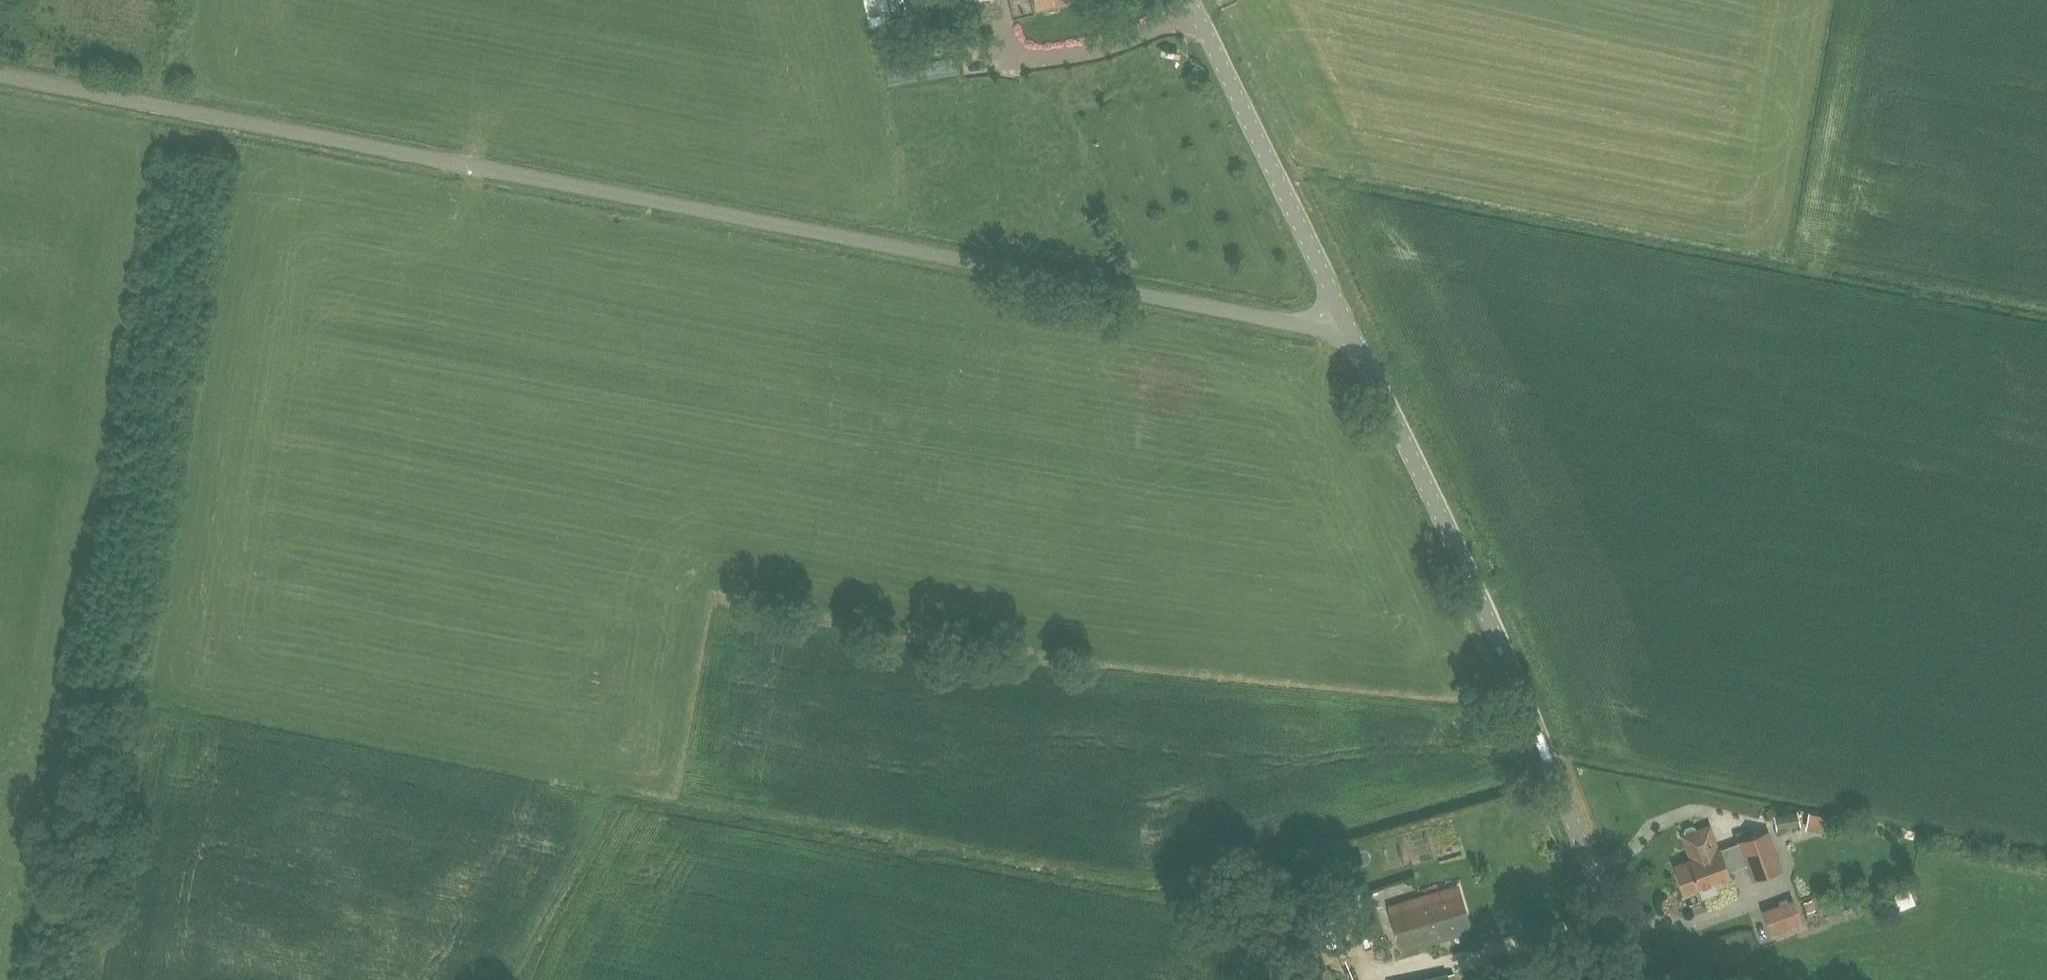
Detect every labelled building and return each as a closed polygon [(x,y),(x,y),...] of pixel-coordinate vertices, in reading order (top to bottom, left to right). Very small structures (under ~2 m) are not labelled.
[(1776,831),(1800,825),(1797,810),(1773,816),(1776,831)] [(1808,812),(1805,830),(1827,834),(1831,817),(1808,812)] [(1690,859),(1718,849),(1709,824),(1695,829),(1694,826),(1691,825),(1685,827),(1683,830),(1685,833),(1681,835),(1690,859)] [(1719,848),(1718,849),(1690,859),(1674,865),(1684,893),(1730,876),(1726,866),(1745,859),(1753,879),(1781,868),(1767,831),(1739,841),(1741,846),(1721,853),(1719,848)] [(1426,919),(1433,941),(1471,929),(1458,885),(1389,907),(1396,928),(1426,919)] [(1403,950),(1433,941),(1426,919),(1396,928),(1403,950)]
